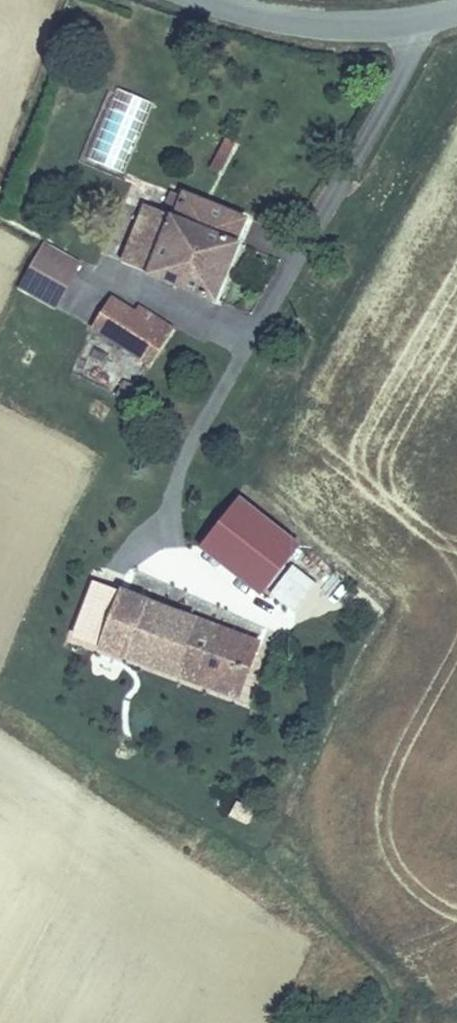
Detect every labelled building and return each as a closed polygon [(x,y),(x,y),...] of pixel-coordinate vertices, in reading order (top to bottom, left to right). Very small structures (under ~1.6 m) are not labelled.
[(88,161),(126,174),(152,100),(114,87),(88,161)] [(223,144),(204,177),(217,183),(235,151),(223,144)] [(158,216),(141,208),(114,264),(204,308),(231,251),(225,250),(236,225),(170,192),(158,216)] [(35,249),(10,295),(47,314),(70,266),(35,249)] [(105,301),(85,326),(143,373),(155,356),(151,352),(166,332),(135,306),(126,315),(105,301)] [(296,550),(238,503),(202,547),(261,593),(296,550)] [(290,563),(270,594),(296,612),(317,581),(290,563)] [(123,662),(145,607),(97,590),(69,643),(123,662)] [(145,607),(123,662),(236,703),(257,645),(145,607)] [(244,823),(250,809),(233,801),(227,816),(244,823)]
